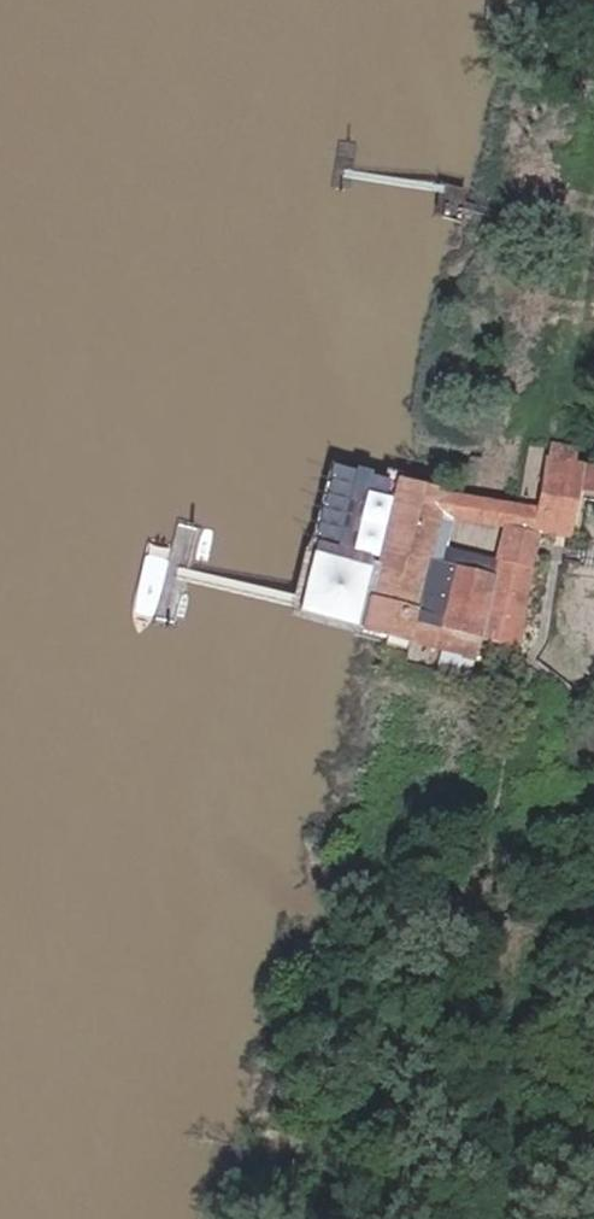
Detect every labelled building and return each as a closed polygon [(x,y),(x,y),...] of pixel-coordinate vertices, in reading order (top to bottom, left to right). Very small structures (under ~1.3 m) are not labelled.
[(571,550),(576,518),(593,521),(593,498),(571,495),(574,475),(552,472),(540,537),(538,545),(571,550)] [(418,655),(473,671),(481,619),(444,612),(446,604),(435,602),(441,574),(432,572),(439,540),(443,522),(396,513),(358,661),(413,675),(416,663),(418,655)] [(439,540),(490,549),(493,531),(443,522),(439,540)] [(489,586),(486,607),(508,611),(519,535),(493,531),(490,549),(500,550),(496,587),(489,586)] [(568,570),(571,550),(538,545),(540,537),(519,535),(508,611),(528,615),(532,597),(527,597),(534,564),(568,570)] [(328,627),(334,592),(308,587),(298,631),(295,643),(324,651),(328,627)] [(368,599),(334,592),(328,627),(324,651),(355,658),(368,599)] [(500,676),(508,611),(486,607),(484,619),(481,619),(473,671),(500,676)] [(528,615),(508,611),(500,676),(519,679),(523,657),(521,653),(528,615)]
